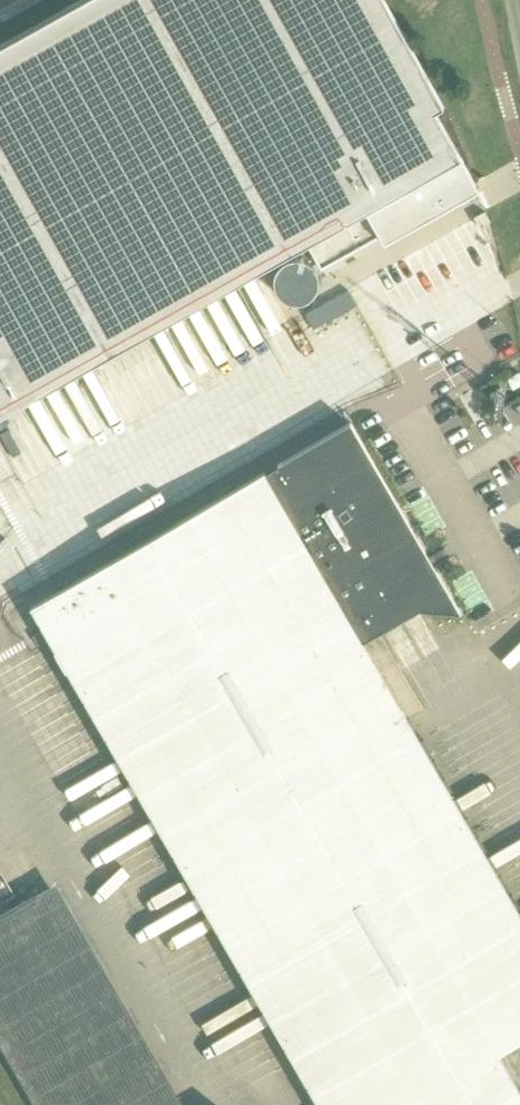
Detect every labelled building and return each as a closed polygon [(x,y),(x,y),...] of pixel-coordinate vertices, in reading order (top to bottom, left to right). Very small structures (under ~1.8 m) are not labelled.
[(307,245),(320,270),(475,184),(435,112),(444,107),(419,61),(417,59),(385,0),(80,0),(0,45),(0,415),(307,245)] [(490,221),(484,211),(474,217),(480,227),(489,222),(490,221)] [(318,284),(318,282),(318,280),(318,278),(318,276),(317,274),(316,272),(316,270),(315,268),(314,267),(312,265),(311,264),(309,263),(308,262),(306,261),(304,260),(302,259),(301,259),(299,258),(297,258),(295,258),(293,258),(291,259),(289,259),(287,260),(285,261),(284,262),(282,263),(280,264),(279,266),(278,267),(277,269),(276,270),(275,272),(274,274),(274,276),(274,278),(273,280),(273,282),(274,284),(274,286),(275,288),(275,290),(276,291),(277,293),(279,295),(280,296),(281,297),(283,299),(285,300),(286,301),(288,301),(290,302),(292,302),(294,303),(296,303),(298,303),(300,302),(302,302),(304,301),(306,300),(307,299),(309,298),(311,297),(312,296),(313,294),(314,293),(315,291),(316,289),(317,287),(318,286),(318,284)] [(319,1104),(519,1104),(519,1091),(498,1053),(519,1040),(519,913),(363,641),(419,609),(459,612),(349,423),(277,465),(264,473),(263,472),(31,607),(319,1104)] [(37,1104),(166,1104),(42,890),(0,915),(0,1040),(37,1104)]
